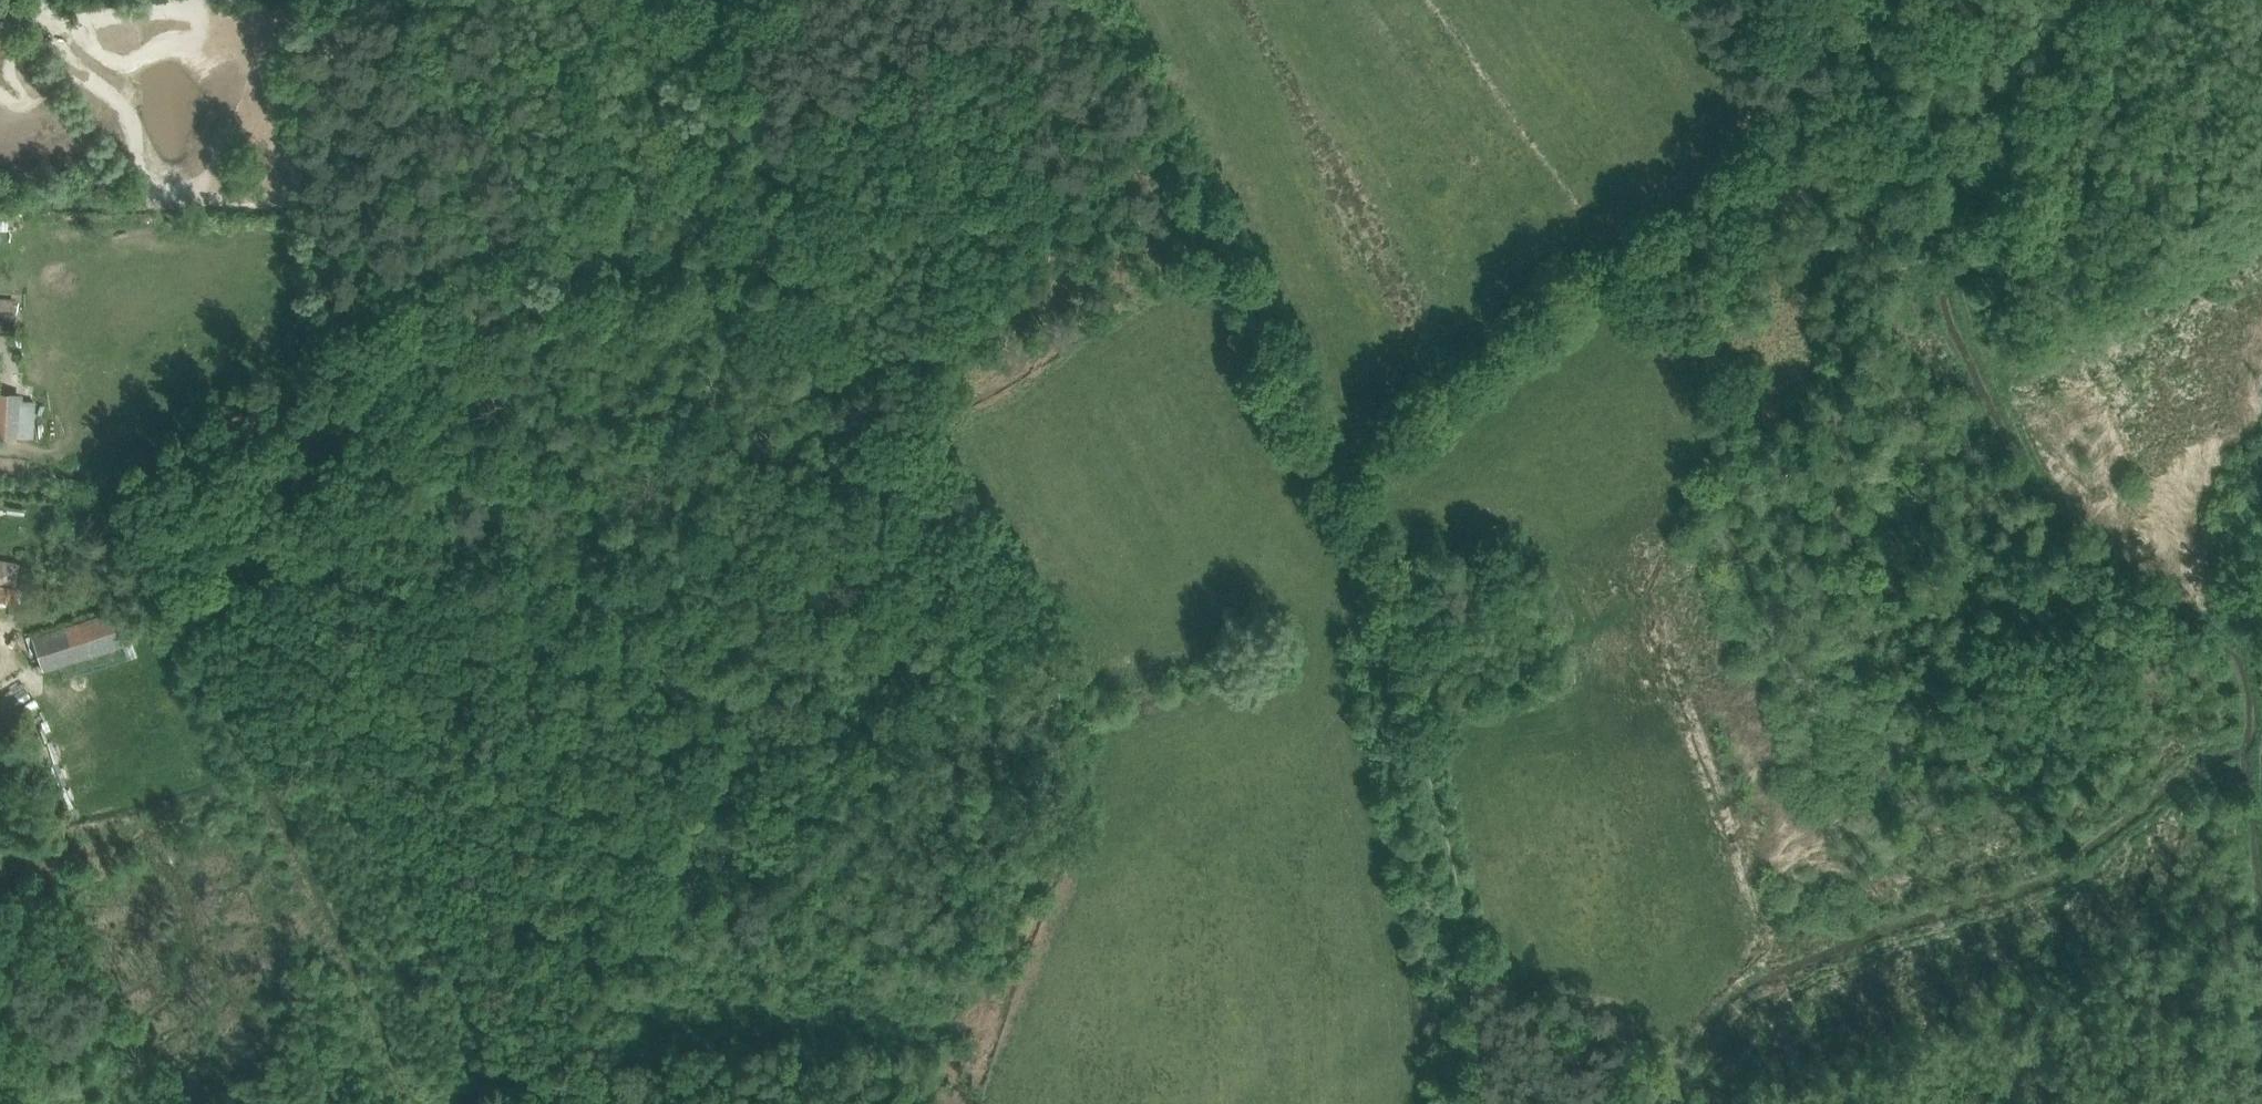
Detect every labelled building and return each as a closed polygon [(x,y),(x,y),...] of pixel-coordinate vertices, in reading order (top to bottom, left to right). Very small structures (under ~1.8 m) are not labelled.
[(109,176),(92,190),(101,200),(117,187),(109,176)] [(21,399),(0,398),(0,439),(20,439),(21,399)] [(16,603),(19,586),(0,583),(0,600),(16,603)] [(128,643),(117,607),(31,635),(42,670),(128,643)] [(10,721),(30,721),(30,702),(9,703),(10,721)]
